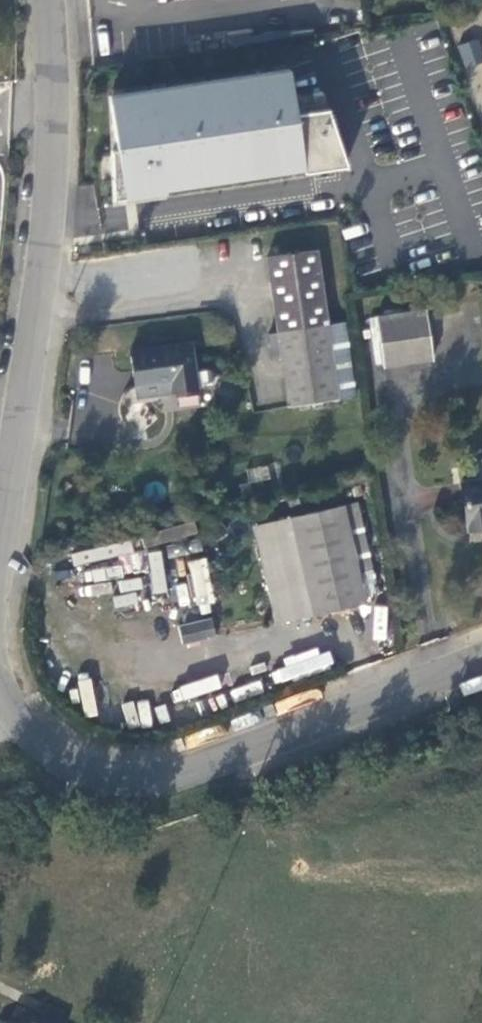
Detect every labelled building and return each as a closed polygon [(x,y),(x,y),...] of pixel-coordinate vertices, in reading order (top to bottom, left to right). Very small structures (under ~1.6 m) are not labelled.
[(458,46),(465,67),(481,62),(481,51),(478,39),(458,46)] [(118,196),(344,175),(338,108),(298,112),(295,74),(108,91),(118,196)] [(105,210),(106,230),(126,229),(125,209),(105,210)] [(268,334),(271,358),(281,356),(288,406),(339,398),(356,396),(346,322),(328,324),(317,250),(266,257),(277,333),(268,334)] [(426,309),(376,316),(383,366),(433,359),(426,309)] [(130,350),(136,386),(162,383),(164,393),(198,388),(191,342),(130,350)] [(137,397),(164,393),(162,383),(136,386),(137,397)] [(481,478),(461,481),(468,529),(481,527),(481,478)] [(354,502),(343,505),(364,595),(375,592),(354,502)] [(254,527),(269,590),(304,581),(312,613),(366,600),(364,595),(343,505),(254,527)] [(189,560),(195,604),(213,601),(207,558),(189,560)] [(277,621),(312,613),(304,581),(269,590),(277,621)] [(183,643),(216,636),(212,618),(179,625),(183,643)] [(64,1013),(49,1006),(44,1014),(38,1011),(35,1016),(17,1007),(9,1022),(62,1022),(60,1022),(64,1013)]
